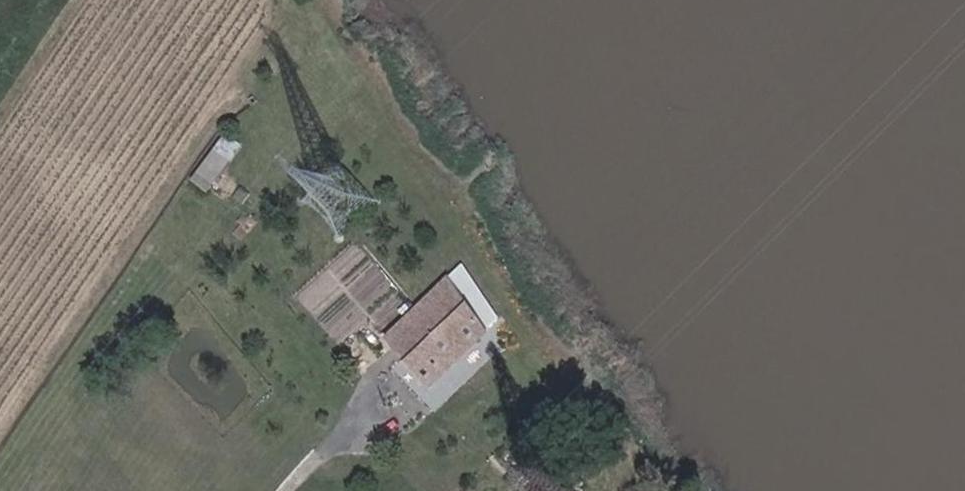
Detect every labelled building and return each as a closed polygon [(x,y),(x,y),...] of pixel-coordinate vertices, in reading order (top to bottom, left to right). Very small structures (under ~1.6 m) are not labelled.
[(226,133),(194,178),(212,191),(244,146),(226,133)] [(408,372),(426,388),(490,323),(453,270),(384,347),(408,372)]
